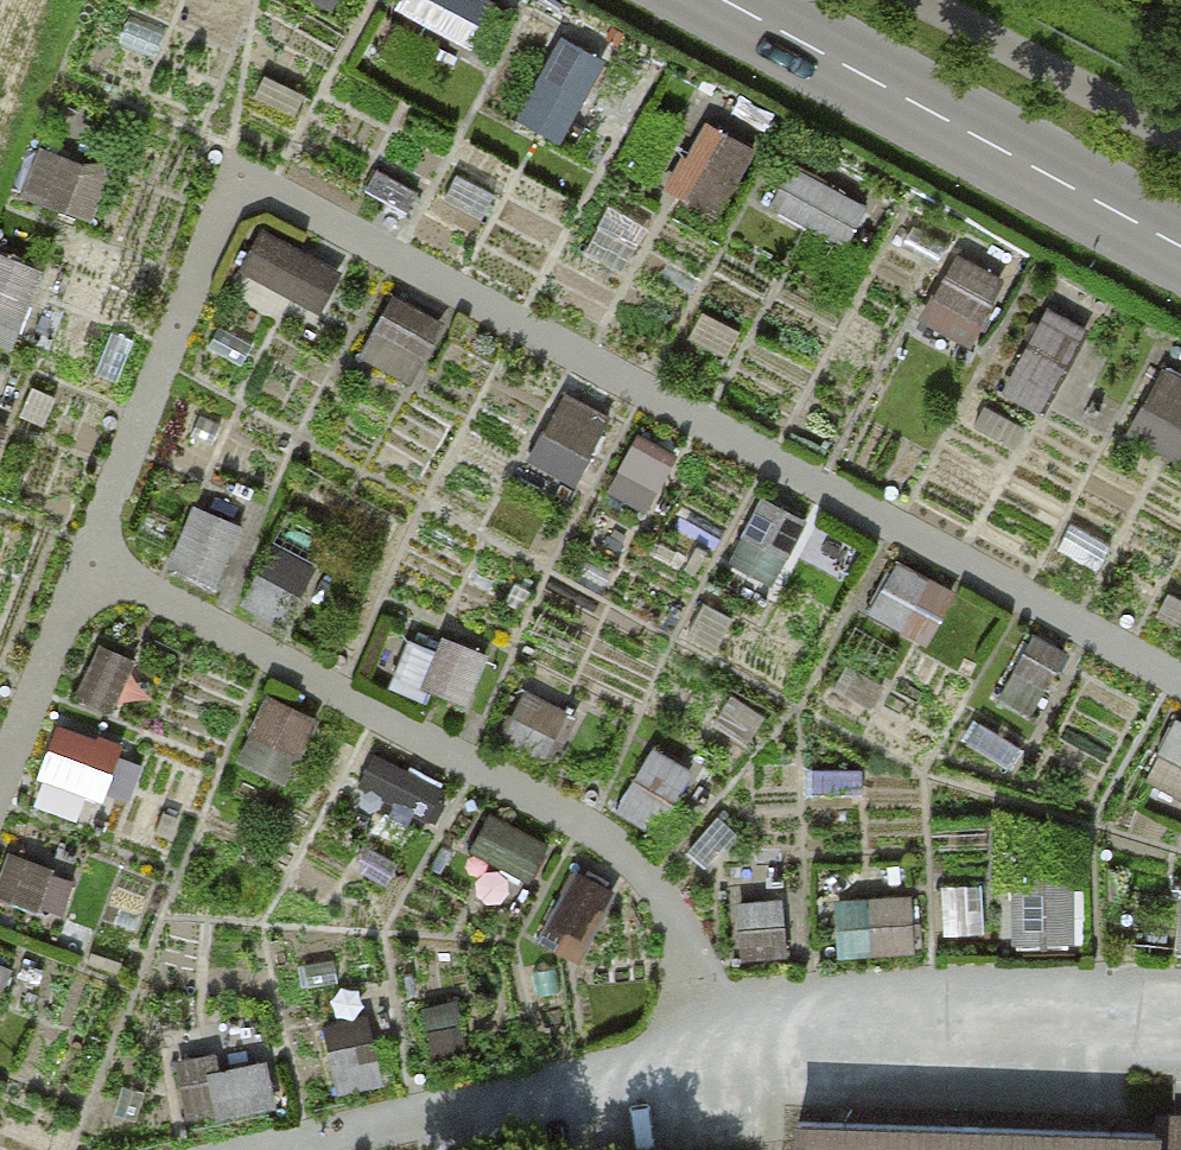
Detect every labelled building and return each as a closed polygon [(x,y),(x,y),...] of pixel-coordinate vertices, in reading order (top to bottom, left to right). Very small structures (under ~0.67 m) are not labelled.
[(399,14),(482,38),(493,0),(403,0),(399,14)] [(518,116),(564,140),(608,54),(562,30),(518,116)] [(670,179),(725,209),(760,144),(704,114),(670,179)] [(96,213),(108,163),(36,146),(25,197),(96,213)] [(789,161),(771,203),(852,237),(870,195),(789,161)] [(324,309),(346,267),(264,224),(242,266),(324,309)] [(960,247),(925,316),(977,343),(1013,274),(960,247)] [(21,343),(39,261),(0,252),(0,338),(21,343)] [(367,356),(420,374),(441,312),(388,295),(367,356)] [(1047,406),(1081,323),(1047,309),(1013,392),(1047,406)] [(1134,430),(1180,452),(1180,369),(1166,362),(1134,430)] [(576,480),(614,417),(565,388),(527,451),(576,480)] [(13,410),(0,406),(0,449),(13,410)] [(638,437),(620,488),(655,500),(673,450),(638,437)] [(778,581),(808,514),(760,493),(730,560),(778,581)] [(195,501),(169,562),(217,582),(242,521),(195,501)] [(930,641),(959,589),(899,555),(870,607),(930,641)] [(450,637),(429,678),(465,696),(486,655),(450,637)] [(294,768),(318,714),(271,692),(246,747),(294,768)] [(1180,789),(1180,718),(1177,716),(1149,774),(1180,789)] [(93,818),(119,736),(61,718),(35,800),(93,818)] [(377,748),(361,785),(432,815),(448,778),(377,748)] [(660,820),(690,766),(661,750),(631,804),(660,820)] [(534,874),(550,842),(491,813),(475,845),(534,874)] [(0,883),(0,893),(59,913),(73,872),(11,851),(0,883)] [(16,964),(0,957),(0,1001),(16,964)] [(192,1121),(280,1098),(266,1046),(179,1069),(192,1121)] [(798,1123),(797,1149),(1175,1149),(1156,1149),(1157,1133),(798,1123)]
